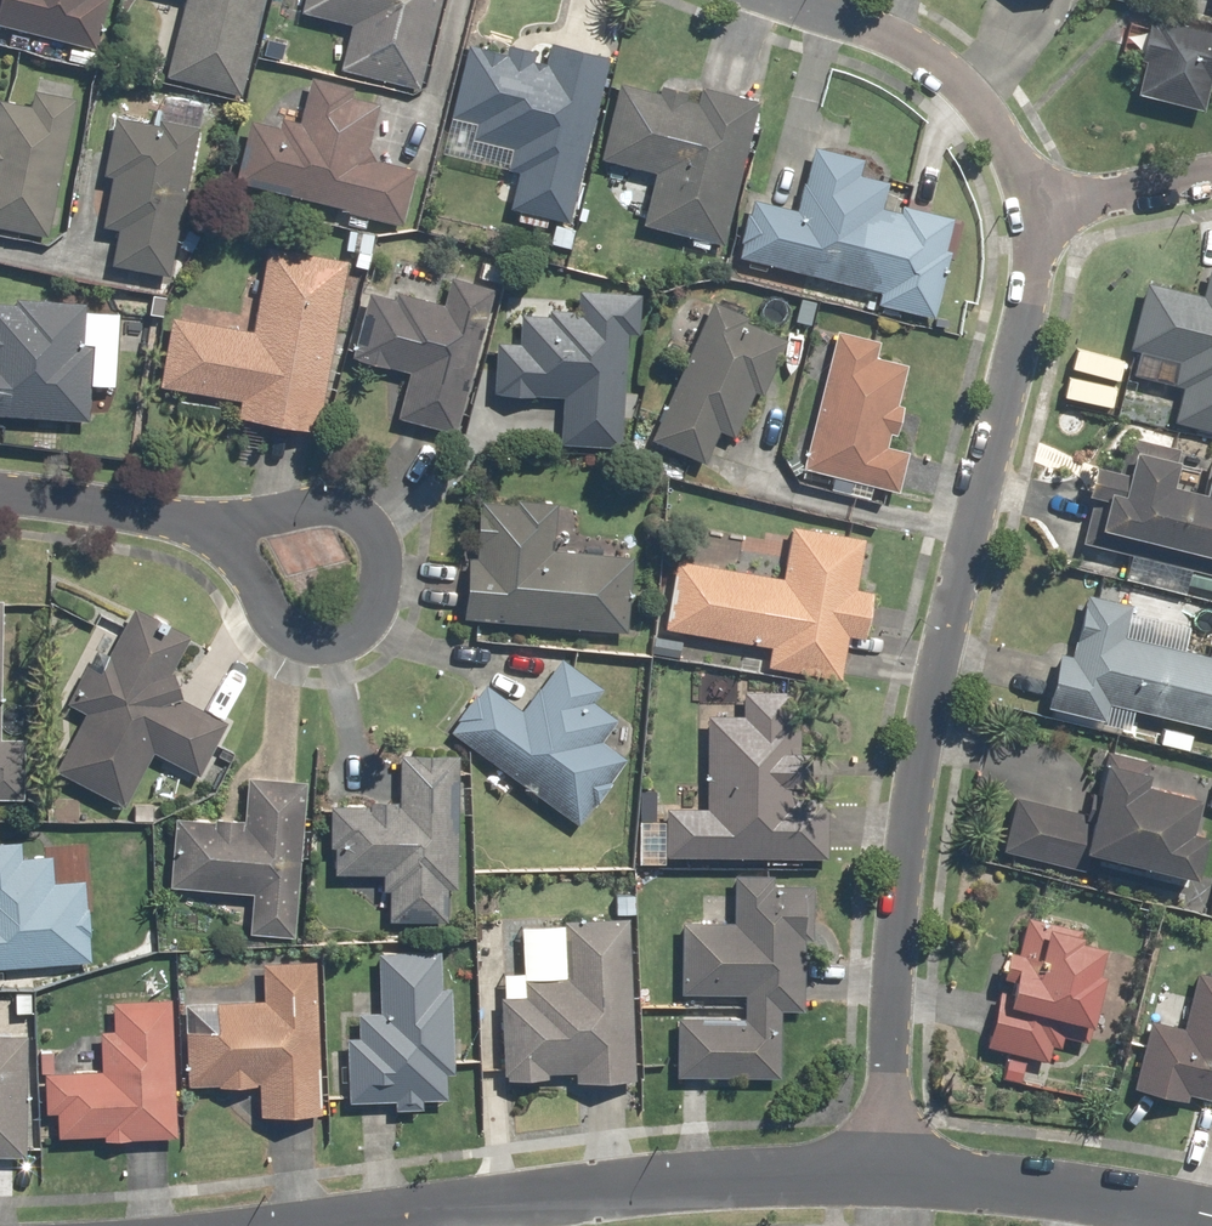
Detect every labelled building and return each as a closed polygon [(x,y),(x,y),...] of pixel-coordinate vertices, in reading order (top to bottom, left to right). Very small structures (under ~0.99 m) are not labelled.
[(96,52),(110,0),(0,0),(0,27),(96,52)] [(237,97),(260,0),(181,0),(162,79),(237,97)] [(416,91),(437,0),(299,0),(296,12),(346,24),(335,71),(416,91)] [(1209,34),(1146,18),(1127,94),(1199,111),(1206,83),(1211,84),(1211,22),(1209,34)] [(504,210),(564,224),(605,56),(545,42),(540,61),(462,42),(436,153),(513,171),(504,210)] [(244,119),(227,182),(399,226),(414,170),(362,157),(376,104),(348,97),(350,87),(306,76),(292,131),(244,119)] [(638,226),(720,245),(754,100),(696,87),(693,101),(614,82),(596,160),(650,173),(638,226)] [(44,239),(73,98),(28,89),(24,106),(0,101),(0,230),(44,239)] [(106,268),(164,279),(198,103),(153,94),(148,124),(110,117),(99,174),(106,176),(96,227),(113,231),(106,268)] [(873,304),(930,318),(954,219),(881,201),(886,181),(859,174),(862,159),(808,146),(792,211),(749,200),(734,258),(876,292),(873,304)] [(231,419),(314,433),(344,260),(262,246),(247,329),(167,316),(155,387),(234,401),(231,419)] [(1211,433),(1211,270),(1204,268),(1198,295),(1140,281),(1123,350),(1175,362),(1170,385),(1178,387),(1170,423),(1211,433)] [(392,419),(452,435),(492,287),(448,275),(440,305),(364,285),(345,359),(404,374),(392,419)] [(635,335),(637,294),(571,291),(570,315),(516,313),(515,343),(493,342),(491,395),(558,398),(556,445),(621,448),(626,334),(635,335)] [(85,423),(90,350),(105,351),(108,305),(0,298),(0,417),(85,423)] [(706,300),(646,440),(702,463),(715,433),(730,439),(751,392),(759,396),(783,340),(743,323),(746,316),(706,300)] [(876,340),(831,329),(796,468),(895,492),(905,451),(884,446),(904,363),(872,355),(876,340)] [(1075,544),(1211,580),(1211,458),(1204,456),(1195,492),(1166,484),(1175,449),(1122,435),(1113,470),(1087,464),(1079,494),(1087,496),(1075,544)] [(461,555),(456,620),(623,633),(629,557),(550,551),(553,505),(476,498),(472,556),(461,555)] [(763,668),(837,681),(844,638),(860,641),(868,592),(853,590),(861,539),(786,526),(777,578),(673,561),(661,633),(766,650),(763,668)] [(1040,712),(1125,732),(1130,710),(1211,729),(1211,629),(1205,655),(1180,649),(1186,623),(1129,610),(1131,604),(1081,592),(1067,654),(1054,651),(1040,712)] [(77,713),(49,771),(123,805),(147,754),(216,787),(234,750),(214,741),(222,722),(174,700),(167,674),(186,634),(127,607),(117,627),(102,620),(62,706),(77,713)] [(479,683),(443,732),(575,826),(624,758),(599,741),(616,718),(589,699),(599,687),(557,657),(518,711),(479,683)] [(659,807),(659,858),(825,859),(825,792),(806,792),(806,751),(800,751),(800,724),(790,724),(790,691),(738,691),(738,715),(701,715),(701,807),(659,807)] [(20,800),(21,739),(0,738),(0,800),(20,800)] [(1010,797),(996,851),(1082,872),(1086,856),(1188,881),(1199,836),(1183,832),(1192,796),(1141,784),(1147,761),(1102,749),(1085,816),(1010,797)] [(452,922),(454,755),(393,754),(393,804),(325,803),(324,874),(383,874),(382,921),(452,922)] [(244,934),(290,938),(302,781),(241,777),(238,821),(169,816),(164,887),(247,894),(244,934)] [(87,961),(81,881),(50,883),(48,855),(17,857),(16,841),(0,843),(0,968),(87,961)] [(672,1015),(671,1079),(777,1081),(778,1011),(799,1012),(801,919),(810,919),(810,885),(769,884),(769,876),(730,875),(729,923),(677,923),(676,993),(740,995),(739,1016),(672,1015)] [(632,1082),(625,918),(586,919),(586,925),(517,928),(519,975),(496,976),(500,1078),(569,1076),(569,1084),(632,1082)] [(999,950),(977,1045),(1043,1061),(1047,1045),(1058,1047),(1060,1038),(1084,1043),(1100,974),(1090,972),(1096,946),(1077,942),(1079,932),(1020,918),(1012,953),(999,950)] [(439,987),(437,950),(374,953),(376,1013),(354,1014),(355,1038),(341,1038),(343,1102),(389,1101),(390,1113),(418,1112),(418,1102),(445,1101),(444,1075),(451,1074),(448,987),(439,987)] [(317,1114),(312,961),(257,963),(258,1000),(179,1002),(182,1088),(255,1085),(256,1117),(317,1114)] [(1128,1090),(1183,1103),(1185,1096),(1211,1103),(1211,977),(1192,972),(1179,1027),(1145,1018),(1128,1090)] [(173,1138),(168,999),(108,1002),(109,1030),(95,1030),(97,1071),(38,1073),(39,1115),(50,1114),(51,1137),(98,1135),(98,1141),(173,1138)] [(21,1157),(23,1035),(0,1035),(0,1157),(21,1157)]
